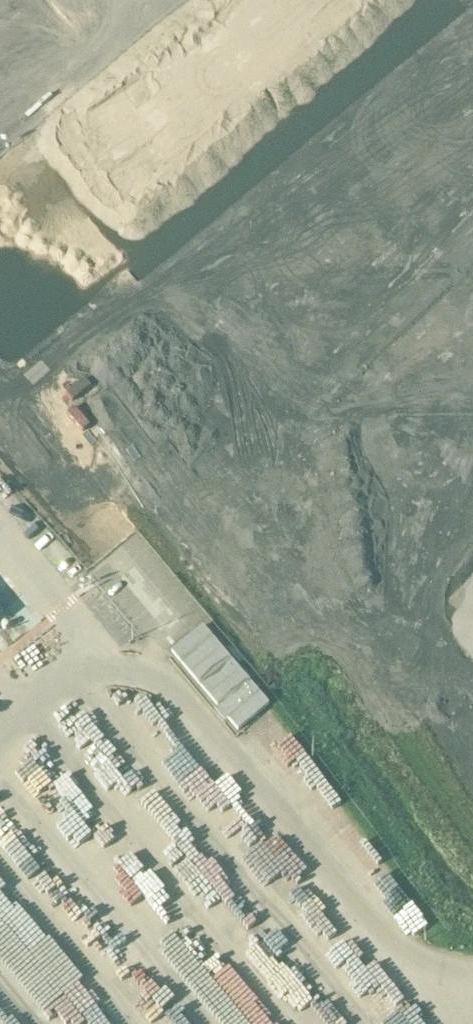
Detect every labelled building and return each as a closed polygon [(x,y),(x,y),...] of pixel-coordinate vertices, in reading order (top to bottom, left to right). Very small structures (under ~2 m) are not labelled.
[(178,650),(186,661),(197,653),(201,659),(223,644),(211,626),(178,650)]
